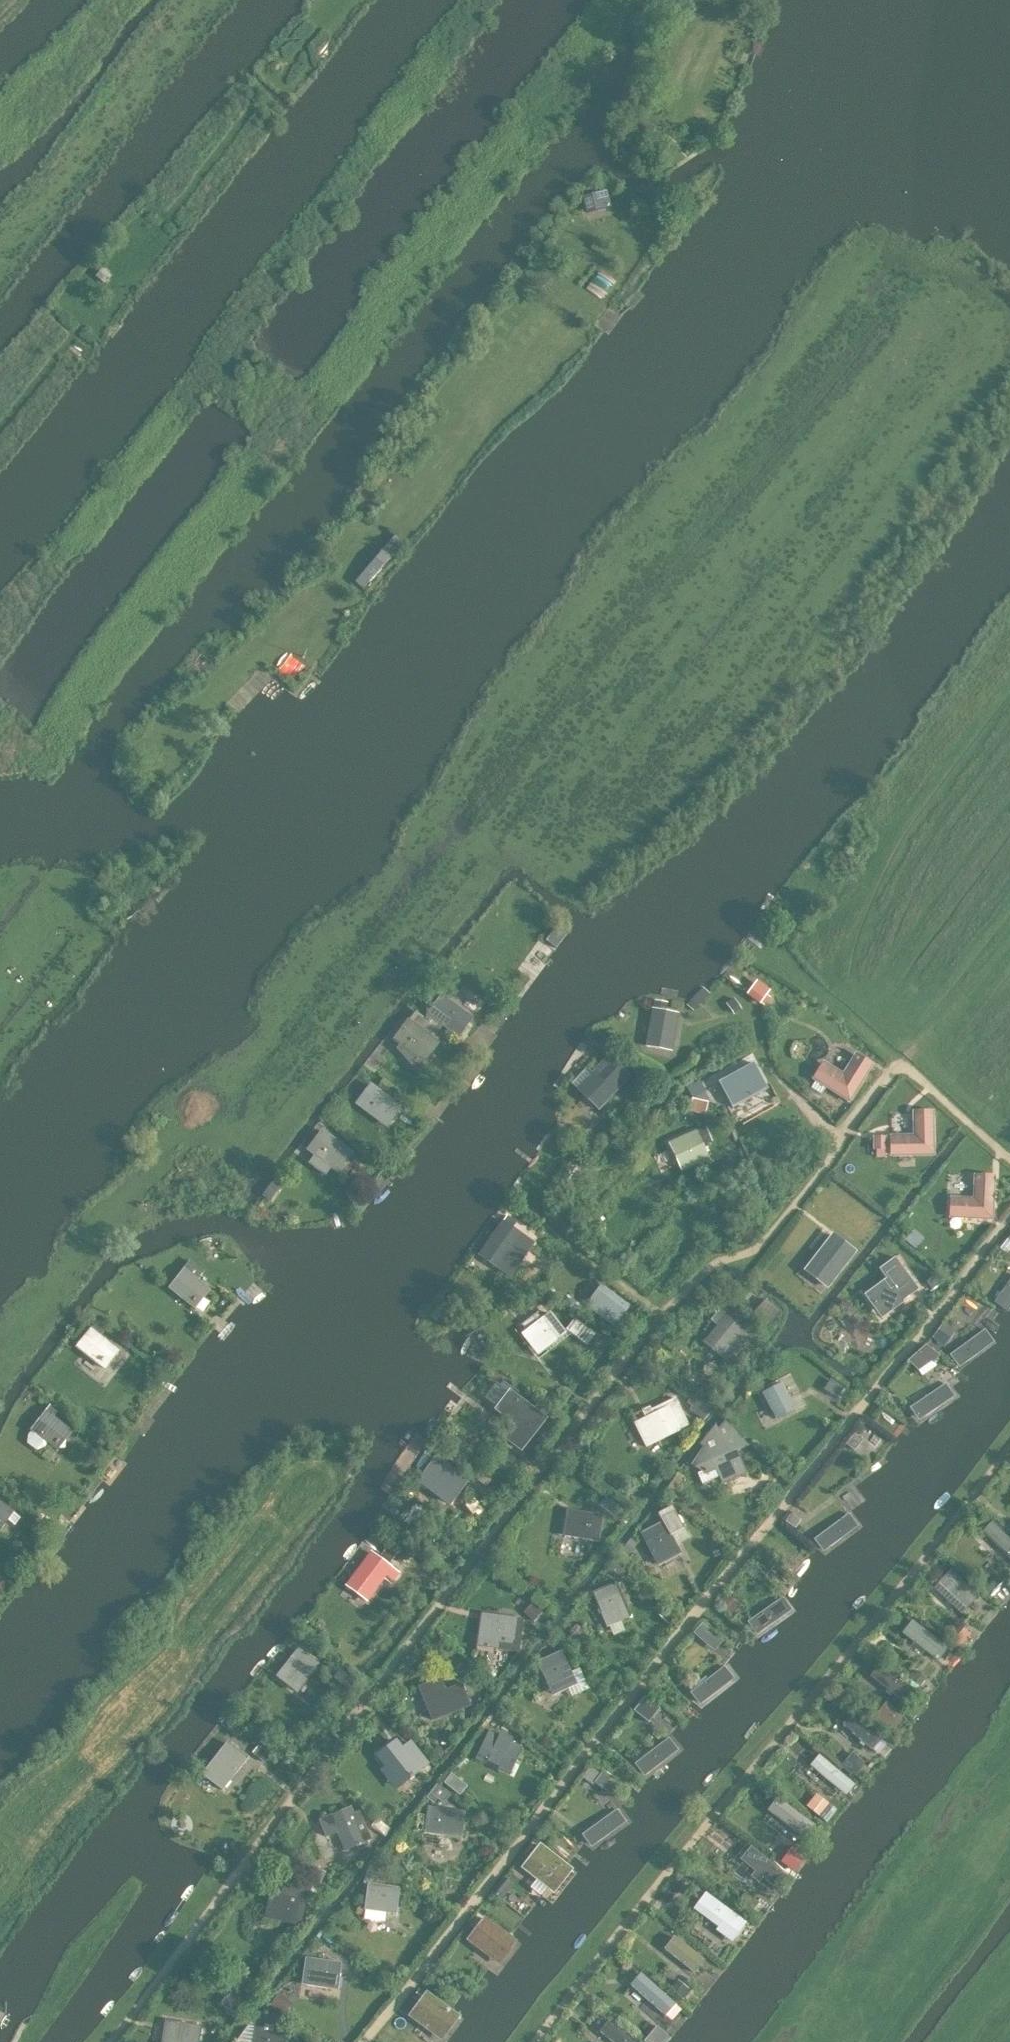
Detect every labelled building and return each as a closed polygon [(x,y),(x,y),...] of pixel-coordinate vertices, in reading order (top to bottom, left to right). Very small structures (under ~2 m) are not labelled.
[(606,190),(582,196),(587,212),(610,206),(606,190)] [(103,281),(109,273),(100,266),(94,273),(103,281)] [(389,557),(381,550),(355,580),(363,587),(389,557)] [(289,653),(284,665),(300,671),(304,659),(289,653)] [(546,938),(556,946),(565,933),(556,926),(546,938)] [(756,977),(745,991),(759,1001),(759,1000),(763,1003),(769,994),(766,991),(769,987),(756,977)] [(741,1006),(734,997),(727,1002),(735,1011),(741,1006)] [(428,1012),(424,1017),(437,1026),(441,1028),(444,1024),(458,1035),(472,1017),(448,999),(438,1007),(434,1003),(428,1012)] [(672,1036),(677,1012),(665,1010),(666,1003),(655,1001),(648,1035),(665,1039),(666,1035),(672,1036)] [(415,1010),(409,1019),(407,1018),(393,1038),(400,1042),(398,1046),(412,1061),(428,1045),(431,1048),(438,1039),(431,1034),(437,1026),(424,1017),(415,1010)] [(568,1076),(569,1077),(596,1103),(629,1070),(606,1048),(590,1065),(584,1059),(568,1076)] [(843,1073),(823,1061),(815,1075),(849,1096),(870,1061),(856,1052),(843,1073)] [(720,1084),(734,1108),(769,1089),(755,1064),(720,1084)] [(382,1077),(377,1083),(386,1090),(391,1084),(382,1077)] [(687,1087),(693,1096),(696,1097),(706,1091),(700,1080),(687,1087)] [(370,1082),(355,1104),(387,1126),(401,1106),(370,1082)] [(665,1095),(670,1089),(661,1082),(656,1088),(665,1095)] [(705,1112),(708,1100),(696,1097),(693,1096),(691,1108),(705,1112)] [(915,1136),(891,1136),(892,1153),(932,1153),(931,1112),(914,1112),(915,1136)] [(684,1136),(669,1143),(681,1169),(707,1157),(702,1145),(711,1141),(705,1127),(691,1133),(693,1136),(686,1139),(684,1136)] [(322,1128),(306,1149),(338,1173),(352,1152),(322,1128)] [(885,1136),(874,1136),(874,1148),(876,1147),(876,1156),(884,1155),(884,1147),(886,1147),(885,1136)] [(859,1176),(866,1167),(857,1160),(850,1169),(859,1176)] [(949,1215),(993,1217),(995,1172),(974,1171),(973,1194),(949,1193),(949,1215)] [(272,1179),(262,1193),(265,1195),(270,1198),(280,1185),(276,1182),(272,1179)] [(510,1277),(534,1242),(502,1219),(478,1254),(510,1277)] [(796,1256),(782,1275),(795,1285),(820,1253),(788,1228),(777,1242),(796,1256)] [(168,1288),(195,1308),(209,1288),(198,1278),(201,1273),(188,1263),(168,1288)] [(928,1279),(933,1287),(941,1281),(935,1273),(928,1279)] [(1009,1307),(1009,1280),(995,1302),(1007,1311),(1009,1307)] [(599,1283),(585,1303),(614,1325),(629,1306),(599,1283)] [(484,1293),(490,1299),(498,1290),(492,1284),(484,1293)] [(851,1309),(869,1323),(879,1310),(848,1285),(822,1317),(835,1327),(851,1309)] [(577,1312),(582,1305),(567,1293),(561,1300),(577,1312)] [(781,1313),(766,1301),(755,1314),(770,1326),(781,1313)] [(716,1325),(708,1334),(733,1355),(751,1335),(729,1317),(732,1313),(721,1304),(709,1319),(716,1325)] [(550,1312),(541,1319),(536,1312),(521,1323),(527,1330),(523,1333),(533,1346),(545,1339),(548,1343),(564,1330),(550,1312)] [(574,1316),(566,1328),(587,1343),(595,1332),(574,1316)] [(941,1323),(931,1336),(944,1345),(954,1332),(941,1323)] [(112,1355),(118,1348),(98,1333),(100,1331),(96,1328),(95,1330),(91,1326),(76,1345),(99,1363),(108,1352),(112,1355)] [(984,1328),(948,1354),(957,1367),(993,1340),(984,1328)] [(926,1343),(907,1359),(917,1368),(931,1359),(934,1361),(941,1354),(926,1343)] [(832,1377),(825,1387),(837,1396),(844,1385),(832,1377)] [(714,1387),(704,1379),(697,1388),(707,1396),(714,1387)] [(496,1381),(484,1397),(497,1407),(517,1423),(507,1437),(520,1447),(543,1418),(509,1392),(513,1387),(503,1380),(500,1384),(496,1381)] [(781,1382),(762,1391),(776,1417),(794,1407),(781,1382)] [(944,1382),(907,1407),(916,1420),(953,1395),(944,1382)] [(689,1408),(703,1419),(711,1409),(692,1394),(687,1401),(692,1405),(689,1408)] [(658,1439),(688,1424),(675,1396),(651,1408),(649,1405),(641,1409),(645,1418),(636,1423),(643,1437),(656,1434),(658,1439)] [(43,1446),(47,1441),(52,1445),(61,1433),(66,1437),(72,1430),(52,1414),(56,1410),(49,1404),(30,1428),(31,1428),(27,1433),(26,1442),(35,1449),(43,1446)] [(702,1445),(691,1465),(705,1474),(717,1469),(722,1481),(737,1474),(744,1471),(739,1458),(736,1451),(747,1447),(724,1422),(717,1428),(716,1426),(715,1423),(699,1443),(701,1445),(702,1445)] [(853,1433),(846,1443),(854,1449),(862,1439),(853,1433)] [(117,1436),(110,1445),(118,1451),(125,1442),(117,1436)] [(464,1487),(469,1482),(461,1473),(457,1477),(444,1462),(426,1479),(439,1494),(456,1478),(464,1487)] [(479,1469),(473,1478),(485,1486),(491,1478),(479,1469)] [(668,1488),(666,1491),(673,1495),(685,1476),(680,1473),(678,1476),(668,1488)] [(474,1497),(463,1506),(471,1515),(481,1506),(474,1497)] [(604,1497),(597,1506),(613,1518),(620,1509),(604,1497)] [(8,1518),(15,1523),(20,1516),(0,1500),(0,1528),(8,1518)] [(663,1522),(642,1533),(657,1563),(679,1552),(670,1534),(684,1527),(672,1503),(658,1511),(663,1522)] [(597,1538),(601,1515),(567,1509),(564,1533),(597,1538)] [(846,1512),(815,1536),(824,1549),(856,1524),(846,1512)] [(46,1513),(41,1520),(49,1527),(55,1520),(46,1513)] [(791,1513),(786,1520),(795,1526),(800,1519),(791,1513)] [(996,1523),(984,1534),(1009,1561),(1009,1537),(996,1523)] [(629,1536),(618,1551),(626,1557),(637,1542),(629,1536)] [(385,1547),(380,1553),(389,1560),(394,1554),(385,1547)] [(356,1591),(366,1598),(383,1575),(390,1581),(397,1571),(390,1566),(390,1565),(372,1551),(354,1575),(363,1581),(356,1591)] [(405,1552),(402,1557),(407,1560),(411,1556),(405,1552)] [(616,1562),(611,1568),(621,1576),(626,1571),(616,1562)] [(982,1600),(953,1570),(935,1588),(964,1617),(982,1600)] [(994,1573),(981,1586),(988,1593),(1001,1579),(994,1573)] [(619,1592),(625,1589),(621,1580),(593,1592),(606,1622),(628,1612),(619,1592)] [(727,1593),(719,1603),(731,1613),(739,1603),(727,1593)] [(781,1595),(749,1619),(758,1631),(791,1608),(781,1595)] [(532,1602),(524,1611),(532,1620),(541,1611),(532,1602)] [(479,1618),(476,1644),(518,1650),(522,1618),(507,1615),(506,1621),(479,1618)] [(714,1646),(722,1637),(704,1620),(695,1630),(714,1646)] [(957,1654),(915,1620),(904,1633),(946,1667),(957,1654)] [(962,1625),(953,1638),(961,1644),(971,1632),(962,1625)] [(304,1682),(318,1664),(298,1649),(277,1676),(290,1686),(299,1678),(304,1682)] [(560,1650),(539,1660),(553,1691),(566,1685),(574,1681),(570,1671),(560,1650)] [(483,1655),(471,1659),(474,1669),(486,1666),(483,1655)] [(460,1661),(455,1670),(464,1676),(469,1667),(460,1661)] [(722,1665),(691,1690),(700,1702),(732,1677),(722,1665)] [(878,1665),(871,1674),(900,1698),(908,1689),(878,1665)] [(917,1669),(911,1677),(921,1685),(927,1677),(917,1669)] [(439,1674),(417,1683),(431,1718),(470,1702),(464,1688),(455,1692),(452,1684),(445,1687),(439,1674)] [(644,1696),(638,1703),(649,1712),(655,1704),(644,1696)] [(887,1701),(871,1721),(883,1731),(899,1711),(887,1701)] [(890,1745),(854,1715),(844,1727),(880,1757),(890,1745)] [(502,1725),(500,1730),(490,1753),(482,1749),(474,1768),(497,1778),(516,1736),(511,1734),(513,1730),(502,1725)] [(676,1750),(667,1737),(635,1762),(645,1774),(676,1750)] [(226,1741),(201,1772),(221,1788),(246,1757),(226,1741)] [(402,1781),(424,1772),(416,1752),(408,1756),(402,1741),(384,1749),(390,1764),(395,1762),(402,1781)] [(257,1744),(252,1751),(263,1760),(269,1753),(257,1744)] [(854,1752),(842,1766),(854,1776),(866,1762),(854,1752)] [(853,1784),(823,1756),(811,1769),(842,1797),(853,1784)] [(590,1764),(582,1775),(592,1783),(600,1772),(590,1764)] [(447,1784),(460,1794),(467,1785),(454,1775),(447,1784)] [(451,1793),(437,1783),(427,1795),(434,1801),(437,1797),(444,1802),(451,1793)] [(816,1793),(807,1805),(820,1815),(829,1803),(816,1793)] [(820,1829),(781,1797),(770,1811),(808,1843),(820,1829)] [(425,1833),(426,1833),(448,1836),(448,1833),(460,1834),(462,1809),(428,1805),(425,1833)] [(328,1816),(317,1820),(324,1837),(335,1832),(339,1830),(347,1849),(357,1845),(359,1848),(368,1844),(366,1841),(371,1839),(362,1819),(358,1810),(353,1812),(350,1806),(328,1816)] [(622,1822),(613,1809),(581,1834),(591,1847),(622,1822)] [(559,1888),(576,1866),(545,1841),(527,1863),(559,1888)] [(804,1856),(791,1847),(781,1862),(793,1871),(804,1856)] [(780,1872),(754,1849),(743,1861),(769,1884),(780,1872)] [(313,1864),(307,1874),(318,1880),(324,1869),(313,1864)] [(376,1873),(372,1872),(366,1872),(364,1883),(369,1884),(366,1909),(386,1911),(386,1908),(396,1909),(399,1888),(375,1885),(376,1873)] [(500,1879),(492,1890),(499,1896),(508,1885),(500,1879)] [(270,1900),(267,1911),(279,1913),(278,1919),(300,1923),(305,1899),(302,1899),(304,1888),(283,1884),(281,1895),(271,1893),(270,1900)] [(734,1907),(712,1888),(701,1900),(723,1919),(734,1907)] [(745,1890),(738,1898),(752,1910),(759,1901),(745,1890)] [(500,1964),(517,1942),(486,1917),(468,1939),(500,1964)] [(709,1964),(676,1936),(666,1948),(700,1976),(709,1964)] [(337,1989),(340,1963),(317,1960),(318,1954),(311,1953),(307,1985),(337,1989)] [(681,2006),(645,1972),(634,1984),(670,2018),(681,2006)] [(239,1988),(252,1995),(258,1984),(246,1976),(239,1988)] [(678,1979),(671,1987),(684,1997),(691,1989),(678,1979)] [(418,1988),(412,1996),(418,2000),(424,1992),(418,1988)] [(234,2013),(243,2001),(231,1991),(221,2003),(234,2013)] [(410,2015),(441,2040),(458,2018),(427,1993),(410,2015)] [(276,1994),(268,2004),(282,2015),(289,2005),(276,1994)] [(287,2023),(265,2007),(256,2023),(254,2041),(285,2041),(287,2023)] [(162,2041),(198,2041),(201,2025),(166,2020),(162,2041)] [(611,2021),(601,2033),(611,2041),(636,2041),(611,2021)] [(657,2021),(649,2030),(658,2037),(666,2028),(657,2021)]
